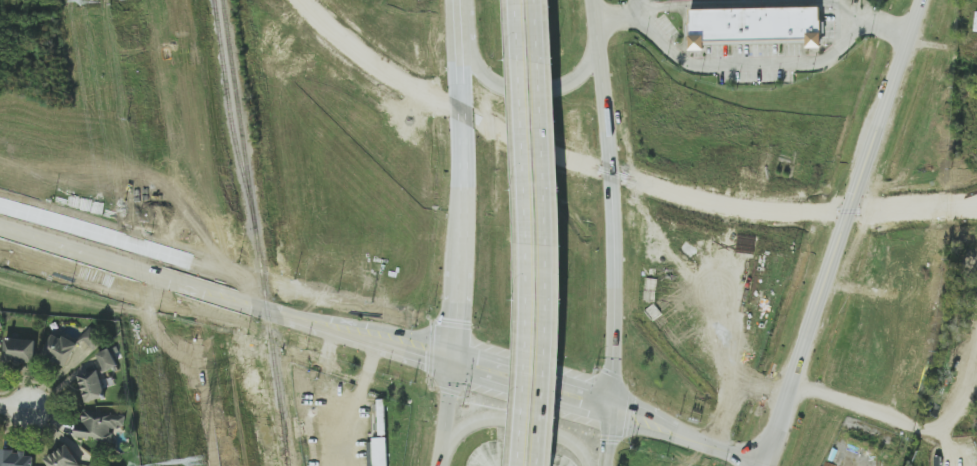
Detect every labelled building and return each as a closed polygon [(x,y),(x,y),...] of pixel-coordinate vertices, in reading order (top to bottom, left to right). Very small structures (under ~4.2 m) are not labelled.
[(822,47),(821,7),(690,9),(691,50),(705,49),(705,41),(807,39),(807,47),(822,47)] [(755,236),(737,235),(736,260),(754,261),(755,236)] [(103,345),(94,327),(83,333),(92,351),(103,345)] [(45,356),(68,366),(78,345),(56,334),(45,356)] [(35,338),(5,339),(6,364),(36,363),(35,338)] [(119,366),(110,348),(98,354),(106,372),(119,366)] [(86,402),(106,396),(99,369),(79,375),(86,402)] [(75,438),(110,441),(112,427),(125,428),(126,415),(83,411),(82,422),(76,422),(75,438)] [(49,465),(82,465),(67,444),(45,459),(49,465)] [(34,452),(1,451),(1,465),(33,465),(34,452)]
